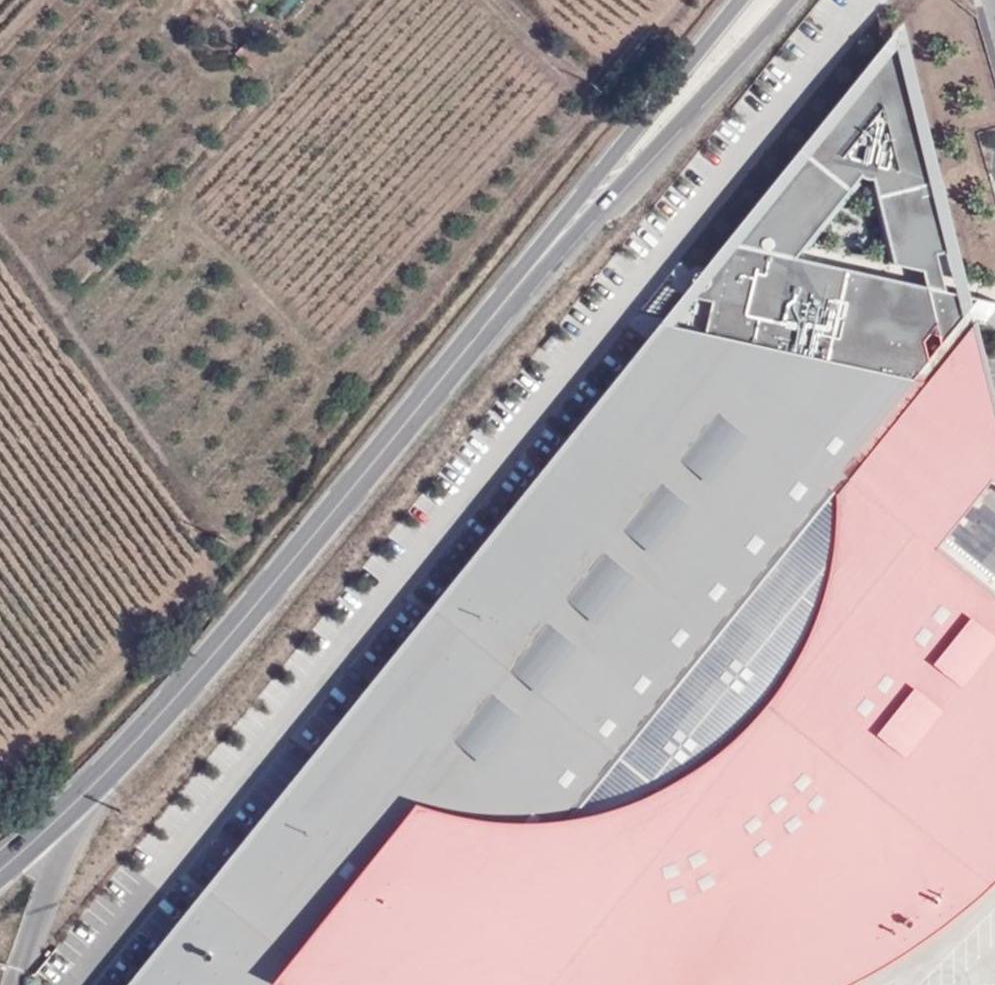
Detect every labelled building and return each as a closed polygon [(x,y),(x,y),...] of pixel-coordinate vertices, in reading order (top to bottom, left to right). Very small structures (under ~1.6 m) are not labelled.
[(936,253),(953,248),(904,50),(886,47),(663,323),(912,379),(984,395),(990,396),(973,304),(978,297),(945,290),(927,286),(794,256),(861,174),(873,177),(894,264),(923,270),(941,274),(936,253)] [(936,253),(941,274),(960,278),(953,248),(936,253)] [(923,270),(927,286),(945,290),(941,274),(923,270)] [(663,323),(129,984),(423,984),(561,814),(874,426),(912,379),(663,323)] [(907,489),(984,395),(912,379),(874,426),(898,446),(880,467),(907,489)] [(902,494),(860,546),(885,565),(772,706),(546,984),(819,984),(842,975),(887,950),(930,922),(971,891),(994,868),(994,580),(902,494)] [(772,706),(765,700),(730,736),(712,751),(676,775),(624,799),(583,810),(561,814),(423,984),(546,984),(772,706)] [(971,891),(930,922),(887,950),(842,975),(819,984),(834,984),(849,978),(878,962),(920,936),(947,916),(982,887),(994,874),(994,868),(971,891)]
